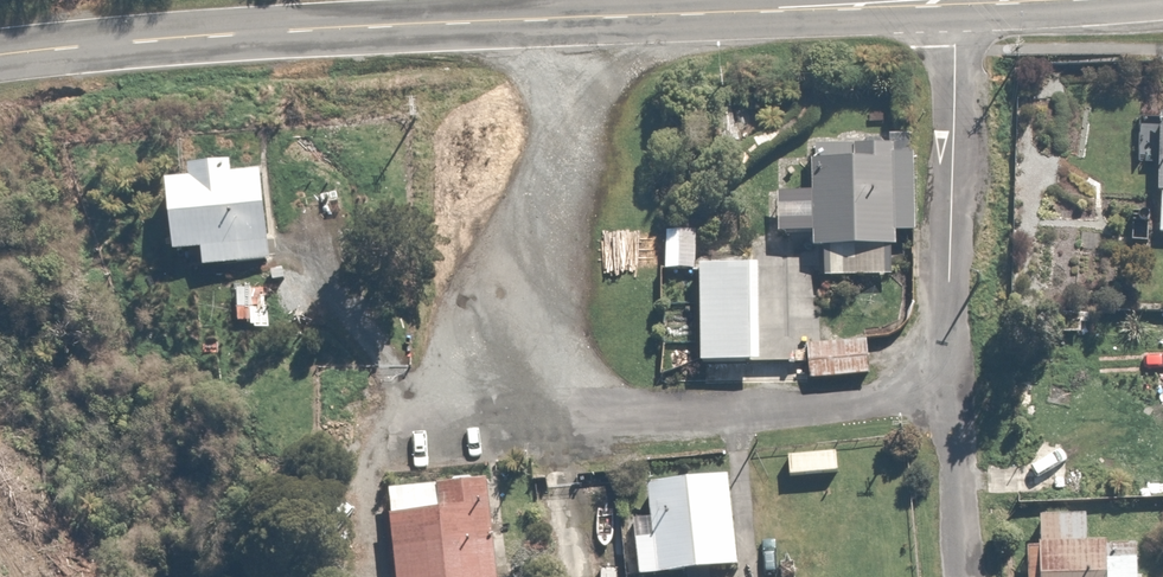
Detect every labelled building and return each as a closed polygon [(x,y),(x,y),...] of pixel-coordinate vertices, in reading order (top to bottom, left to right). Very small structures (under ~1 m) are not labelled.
[(815,262),(772,263),(773,300),(825,299),(824,276),(890,274),(889,246),(899,245),(899,234),(919,234),(917,143),(812,145),(815,262)] [(271,260),(265,169),(231,171),(231,162),(187,165),(188,177),(160,179),(163,221),(169,221),(171,255),(202,253),(202,265),(271,260)] [(754,254),(697,256),(701,367),(758,365),(754,254)] [(802,307),(777,307),(777,378),(789,378),(789,366),(802,366),(802,307)] [(868,337),(808,341),(810,382),(870,379),(868,337)] [(685,574),(686,576),(714,576),(714,572),(737,571),(730,476),(644,482),(646,517),(633,518),(637,576),(644,576),(685,574)] [(487,484),(383,496),(392,576),(497,576),(487,484)] [(1041,515),(1041,576),(1138,576),(1138,542),(1085,542),(1085,515),(1041,515)]
